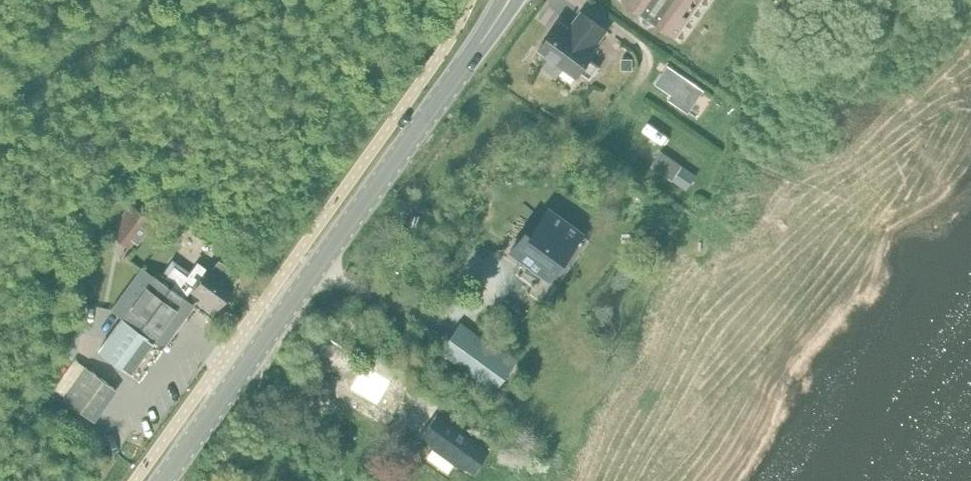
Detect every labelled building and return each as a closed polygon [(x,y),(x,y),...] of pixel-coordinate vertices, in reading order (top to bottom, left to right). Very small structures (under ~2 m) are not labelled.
[(677,36),(703,0),(626,0),(677,36)] [(605,30),(579,11),(567,28),(558,21),(538,49),(548,56),(541,66),(555,76),(562,66),(576,77),(579,73),(588,80),(598,66),(589,59),(596,49),(593,47),(605,30)] [(667,65),(656,81),(670,91),(666,98),(689,110),(703,89),(667,65)] [(661,149),(651,164),(672,178),(681,164),(661,149)] [(681,164),(672,178),(686,187),(695,173),(681,164)] [(130,204),(108,232),(129,248),(134,241),(137,243),(147,230),(145,228),(151,220),(130,204)] [(524,230),(509,250),(541,273),(554,254),(560,259),(580,232),(547,208),(529,234),(524,230)] [(196,222),(190,231),(201,238),(208,228),(196,222)] [(159,282),(181,297),(187,288),(199,296),(195,302),(210,313),(214,307),(215,307),(232,284),(223,278),(228,271),(216,262),(211,269),(206,265),(204,268),(194,261),(184,274),(171,265),(159,282)] [(119,316),(96,349),(123,369),(128,372),(152,339),(163,347),(192,305),(181,297),(159,282),(149,274),(138,267),(108,309),(119,316)] [(460,321),(437,353),(493,391),(515,360),(460,321)] [(361,360),(346,387),(372,403),(388,376),(361,360)] [(83,365),(60,397),(88,417),(111,386),(83,365)] [(435,412),(419,434),(432,449),(434,445),(456,461),(453,465),(471,472),(487,450),(435,412)]
